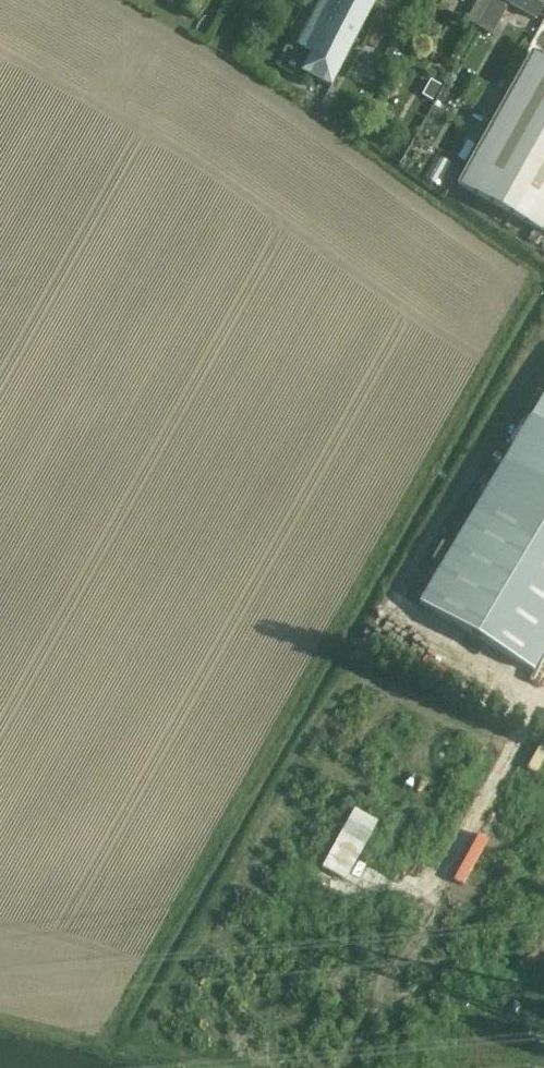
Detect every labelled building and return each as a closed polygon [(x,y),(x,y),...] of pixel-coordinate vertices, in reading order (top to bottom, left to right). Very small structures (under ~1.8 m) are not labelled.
[(366,18),(376,0),(318,0),(315,6),(332,14),(338,3),(366,18)] [(491,0),(471,0),(476,3),(465,23),(475,29),(491,0)] [(475,29),(491,38),(508,8),(534,22),(543,5),(543,0),(491,0),(475,29)] [(329,89),(366,18),(338,3),(332,14),(315,6),(294,46),(310,55),(300,74),(329,89)] [(543,235),(543,64),(529,55),(456,187),(543,237),(543,235)] [(384,56),(375,70),(388,77),(397,64),(384,56)] [(488,85),(475,108),(490,117),(503,94),(508,86),(499,81),(495,89),(488,85)] [(378,118),(368,137),(377,141),(386,123),(378,118)] [(471,130),(465,140),(473,145),(479,135),(471,130)] [(418,605),(533,673),(543,655),(543,426),(529,417),(418,605)]
